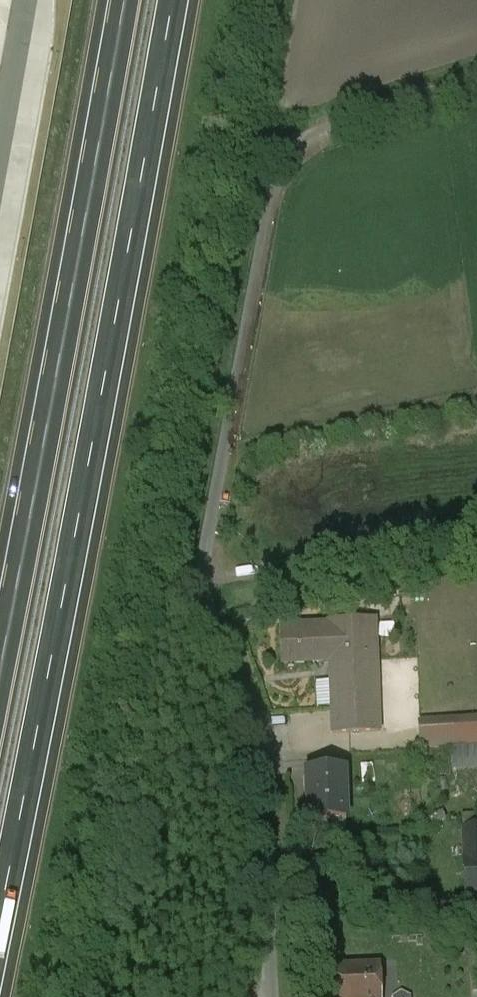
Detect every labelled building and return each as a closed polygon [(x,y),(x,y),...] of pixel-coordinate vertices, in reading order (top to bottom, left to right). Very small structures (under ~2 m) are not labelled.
[(375,621),(330,622),(330,624),(282,626),(283,662),(331,660),(334,731),(379,730),(375,621)] [(460,767),(476,767),(476,712),(427,714),(428,744),(459,743),(460,767)] [(344,769),(307,770),(308,821),(346,819),(344,769)] [(465,860),(466,896),(476,896),(476,860),(465,860)] [(335,966),(337,996),(380,996),(379,964),(335,966)]
